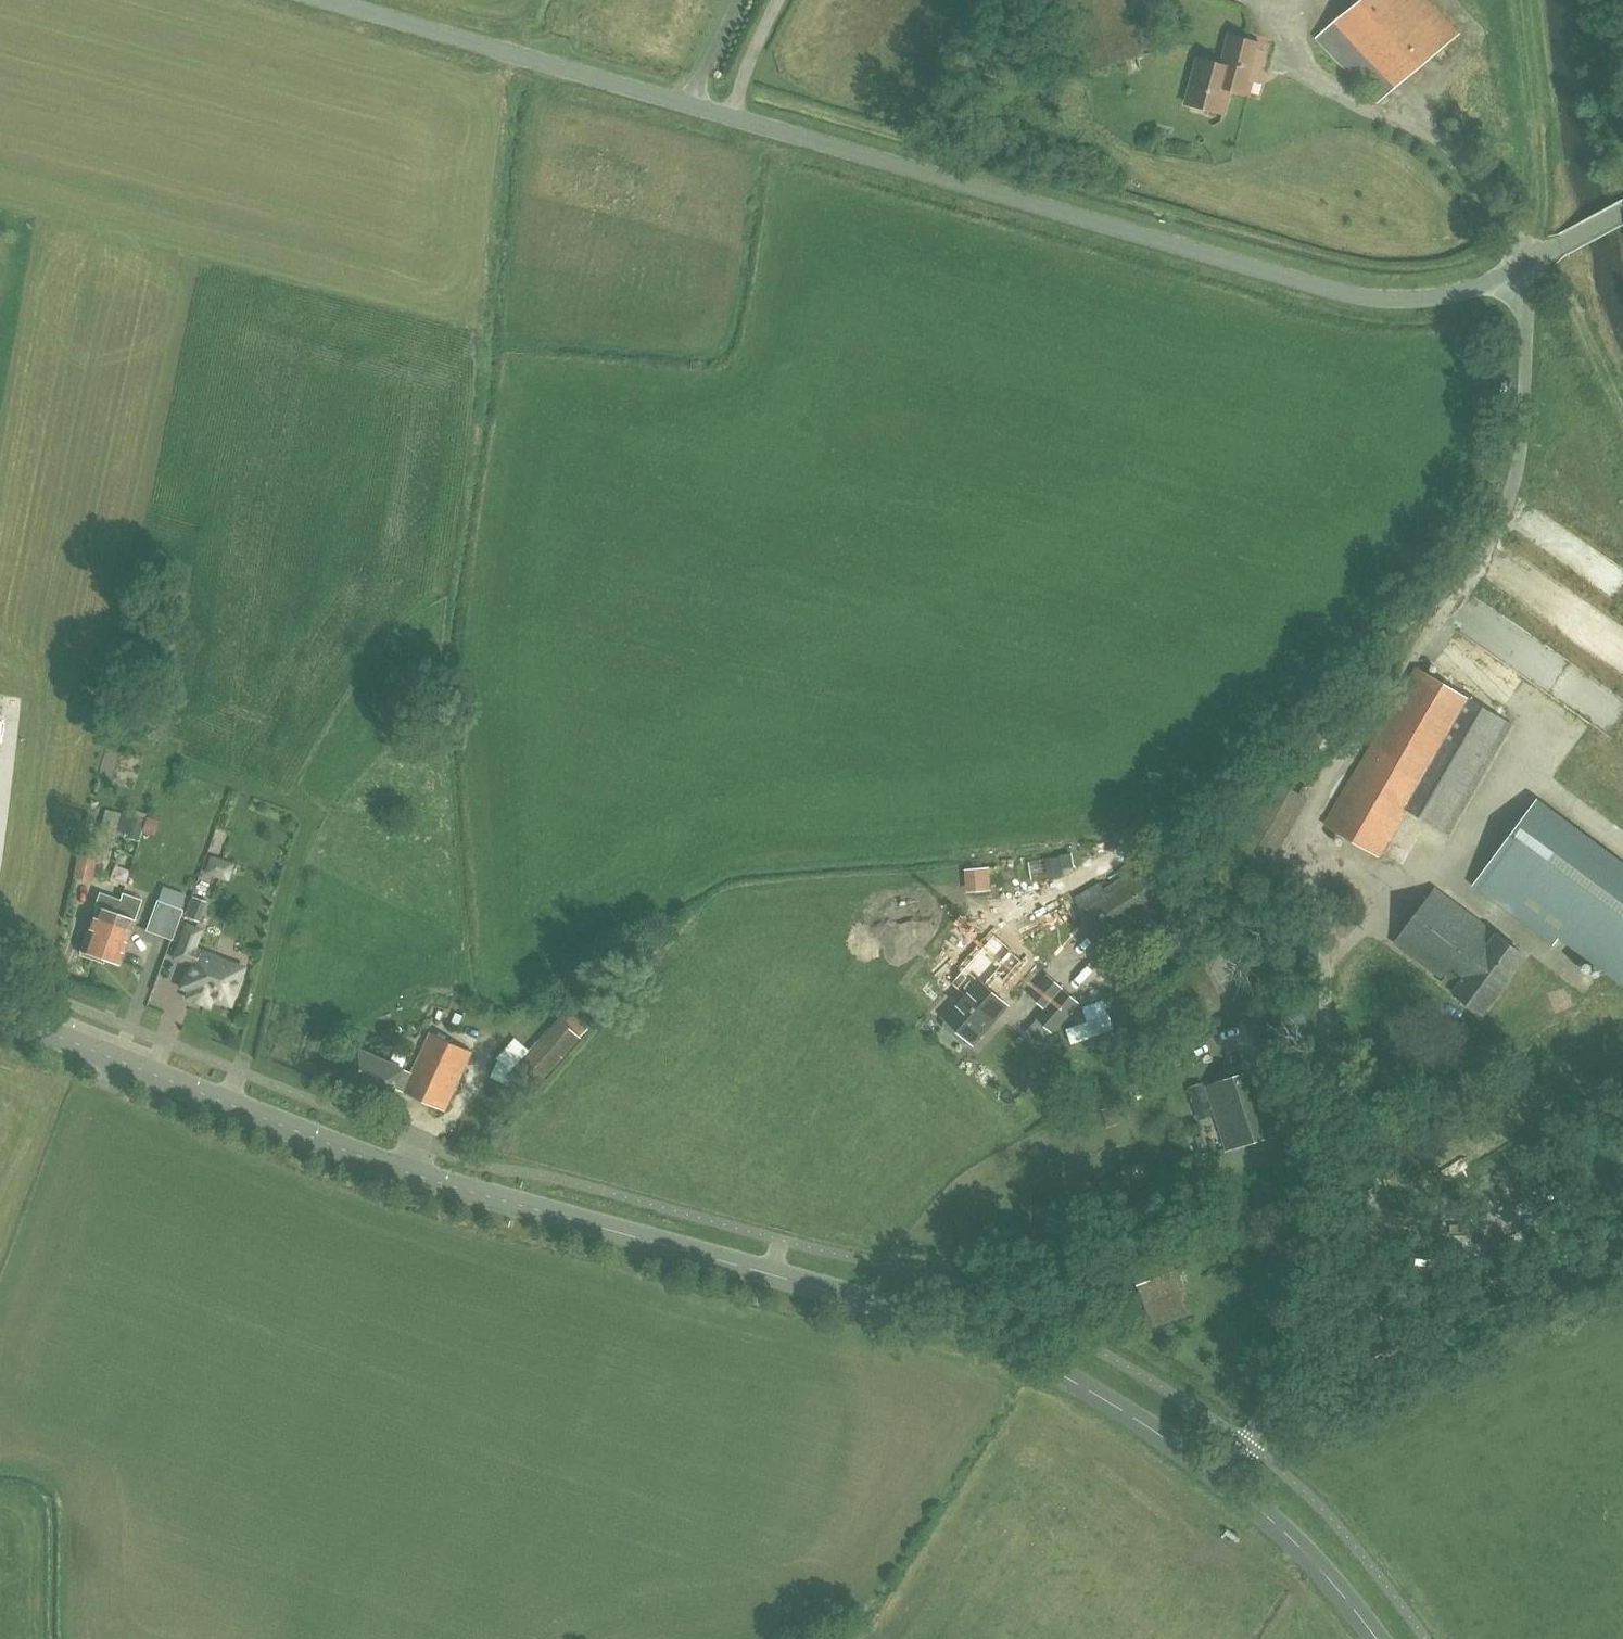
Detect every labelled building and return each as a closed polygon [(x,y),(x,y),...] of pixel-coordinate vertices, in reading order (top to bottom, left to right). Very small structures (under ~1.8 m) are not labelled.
[(1427,0),(1360,0),(1316,38),(1377,101),(1459,33),(1427,0)] [(1198,59),(1186,103),(1191,105),(1193,109),(1203,112),(1208,109),(1223,113),(1230,89),(1248,94),(1255,71),(1259,73),(1265,52),(1260,50),(1262,44),(1229,36),(1221,65),(1198,59)] [(1512,722),(1417,667),(1326,824),(1379,855),(1406,808),(1449,832),(1512,722)] [(1309,798),(1263,772),(1216,853),(1262,880),(1309,798)] [(1560,933),(1606,967),(1622,980),(1622,866),(1537,802),(1475,885),(1552,943),(1560,933)] [(105,809),(101,827),(125,832),(124,837),(141,841),(146,817),(136,814),(135,817),(105,809)] [(92,882),(100,843),(81,839),(73,878),(92,882)] [(1105,858),(1108,867),(1126,861),(1122,851),(1105,858)] [(973,891),(990,889),(989,868),(971,869),(973,891)] [(1160,902),(1139,869),(1080,906),(1101,939),(1160,902)] [(1482,1012),(1525,955),(1436,888),(1396,940),(1445,978),(1443,981),(1455,991),(1482,1012)] [(94,959),(95,955),(119,964),(142,900),(123,893),(120,899),(99,892),(94,906),(97,907),(80,954),(94,959)] [(181,910),(157,902),(146,930),(171,939),(181,910)] [(200,930),(186,925),(174,958),(190,963),(181,987),(190,990),(188,997),(208,1005),(211,997),(230,1004),(233,994),(235,995),(241,979),(239,978),(242,968),(213,957),(213,956),(193,949),(200,930)] [(1225,1006),(1200,958),(1167,975),(1192,1023),(1225,1006)] [(1031,994),(1046,1008),(1038,1017),(1054,1032),(1079,1003),(1048,975),(1031,994)] [(967,1042),(970,1039),(974,1042),(985,1030),(982,1027),(993,1014),(997,1017),(1007,1005),(989,989),(978,979),(945,1016),(948,1019),(945,1023),(946,1027),(951,1032),(963,1042),(967,1042)] [(513,1071),(514,1072),(534,1090),(581,1036),(595,1021),(574,998),(558,1013),(562,1019),(560,1017),(512,1070),(513,1071)] [(445,1110),(472,1050),(431,1032),(413,1072),(359,1049),(345,1080),(391,1100),(397,1087),(445,1110)] [(514,1072),(513,1071),(497,1064),(491,1076),(509,1084),(514,1072)] [(1279,1134),(1266,1092),(1259,1068),(1206,1085),(1227,1150),(1249,1143),(1279,1134)] [(1108,1126),(1121,1122),(1115,1104),(1102,1109),(1108,1126)] [(1195,1310),(1171,1243),(1129,1258),(1154,1326),(1195,1310)]
